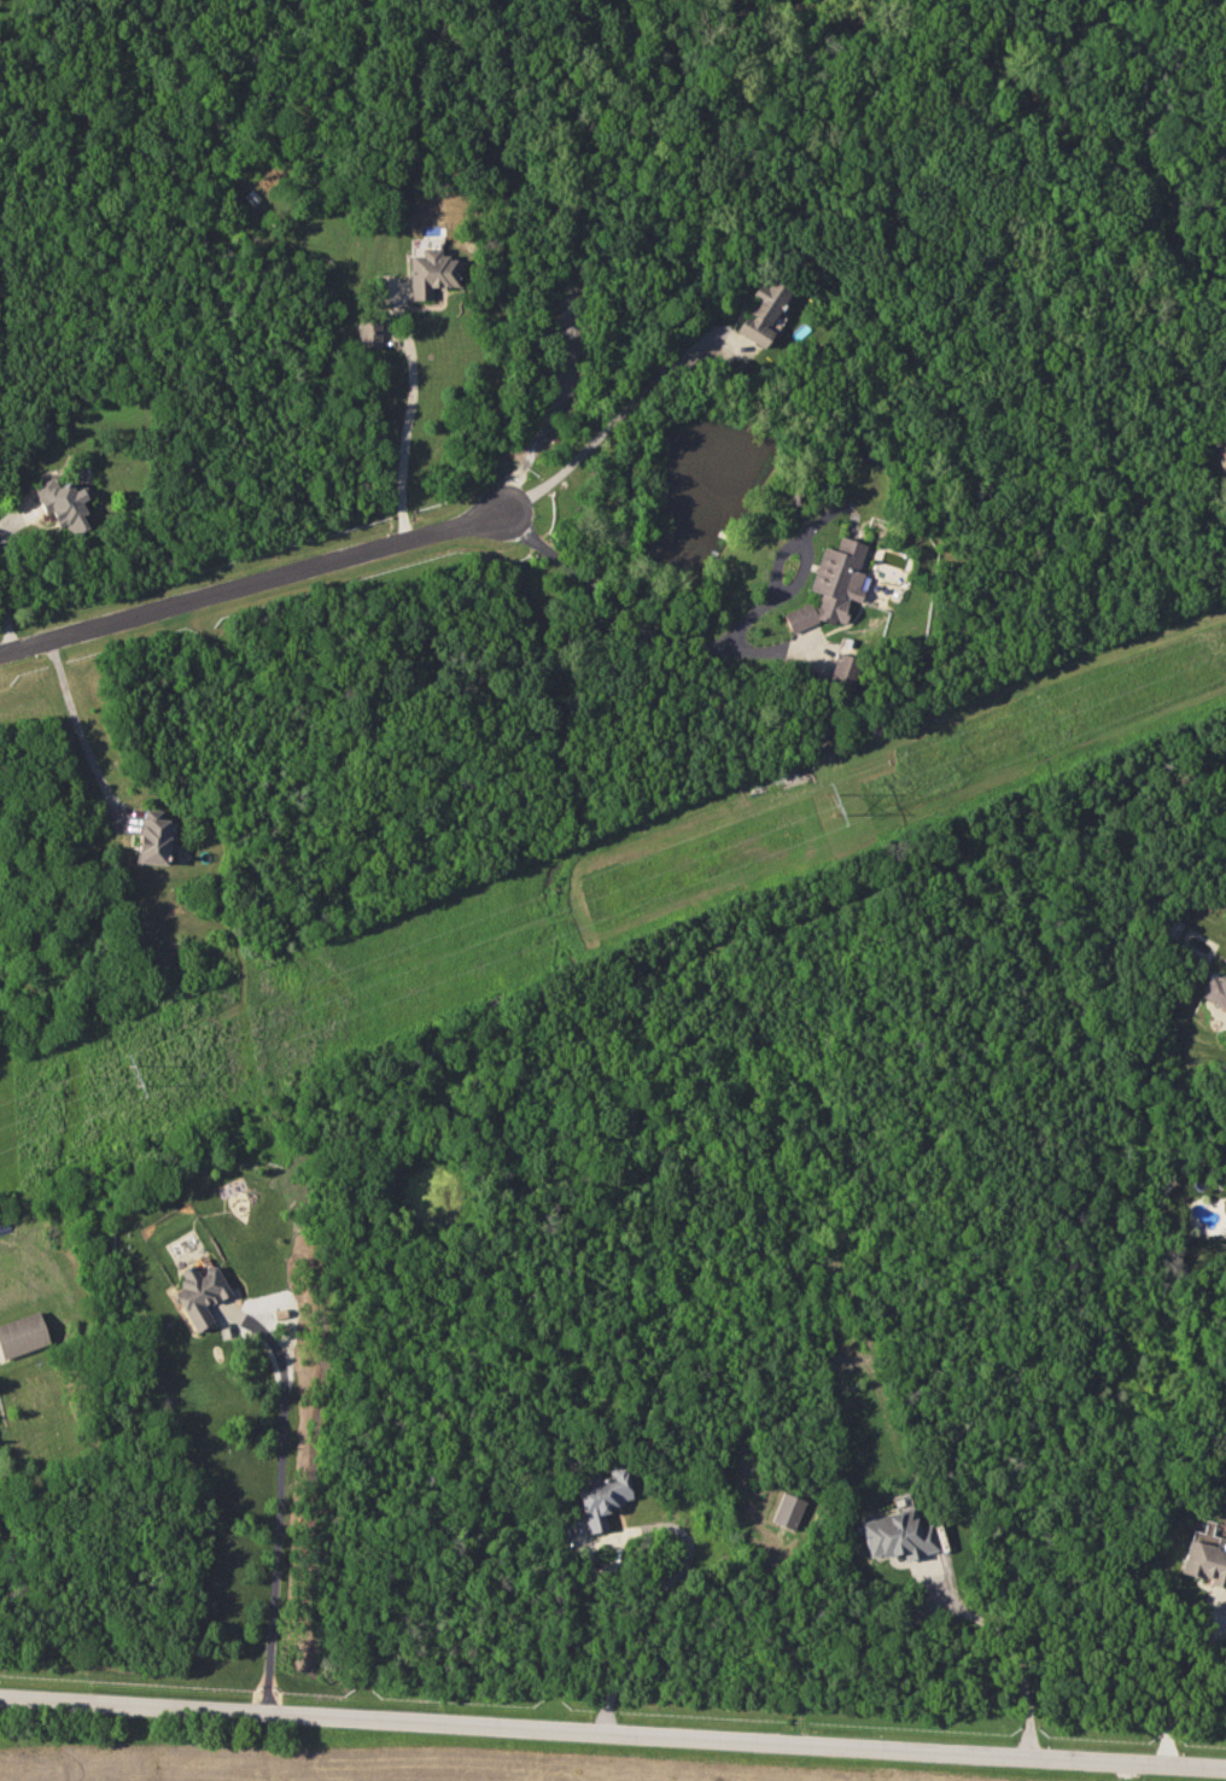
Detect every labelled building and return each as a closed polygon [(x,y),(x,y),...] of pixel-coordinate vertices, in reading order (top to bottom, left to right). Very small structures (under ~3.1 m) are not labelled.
[(414,254),(420,254),(420,246),(439,247),(439,238),(414,238),(414,254)] [(457,256),(440,257),(439,247),(420,248),(421,255),(409,255),(410,299),(432,299),(431,288),(458,287),(457,256)] [(731,329),(761,348),(772,331),(766,327),(788,292),(764,277),(731,329)] [(380,346),(379,317),(358,317),(359,347),(380,346)] [(1225,471),(1225,437),(1215,438),(1220,472),(1225,471)] [(32,487),(44,514),(51,511),(58,527),(63,524),(68,536),(90,526),(79,502),(90,496),(85,485),(74,490),(70,480),(58,486),(53,477),(32,487)] [(866,544),(839,536),(835,550),(822,546),(808,590),(825,595),(782,612),(790,632),(822,620),(831,622),(835,621),(844,624),(847,615),(845,608),(848,598),(860,602),(862,592),(859,584),(863,572),(858,570),(866,544)] [(859,662),(839,652),(827,677),(847,687),(859,662)] [(136,861),(167,864),(172,821),(160,820),(161,810),(142,807),(136,861)] [(1214,978),(1209,976),(1199,997),(1225,1009),(1225,975),(1214,978)] [(230,1293),(215,1265),(198,1274),(193,1264),(177,1273),(184,1286),(173,1291),(195,1331),(213,1321),(205,1306),(230,1293)] [(2,1359),(49,1342),(37,1310),(0,1323),(0,1353),(2,1359)] [(587,1533),(608,1528),(603,1507),(631,1501),(623,1461),(607,1464),(610,1475),(599,1478),(598,1472),(587,1475),(589,1486),(577,1488),(587,1533)] [(771,1521),(793,1530),(806,1501),(783,1491),(771,1521)] [(860,1521),(869,1558),(903,1550),(905,1558),(937,1550),(930,1523),(917,1526),(912,1508),(860,1521)] [(1210,1578),(1208,1585),(1225,1589),(1225,1539),(1216,1537),(1214,1545),(1187,1539),(1180,1572),(1210,1578)]
